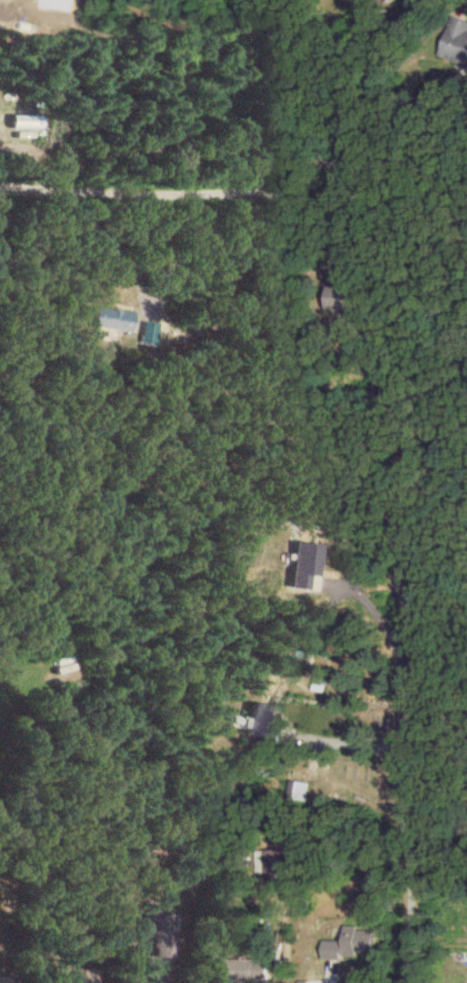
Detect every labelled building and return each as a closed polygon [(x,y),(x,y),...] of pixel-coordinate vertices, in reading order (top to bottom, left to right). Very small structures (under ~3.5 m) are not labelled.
[(453,15),(440,57),(466,65),(466,20),(453,15)] [(363,286),(329,286),(329,310),(363,310),(363,286)] [(128,331),(132,311),(94,305),(91,325),(128,331)] [(280,707),(251,701),(244,733),(283,741),(287,724),(276,721),(280,707)] [(174,912),(144,911),(143,957),(173,958),(174,912)] [(322,957),(357,958),(357,952),(374,953),(374,927),(344,926),(344,940),(323,939),(322,957)] [(257,958),(218,958),(218,979),(257,979),(257,958)] [(91,967),(50,967),(50,982),(91,982),(91,967)] [(0,974),(0,982),(12,982),(12,974),(0,974)]
